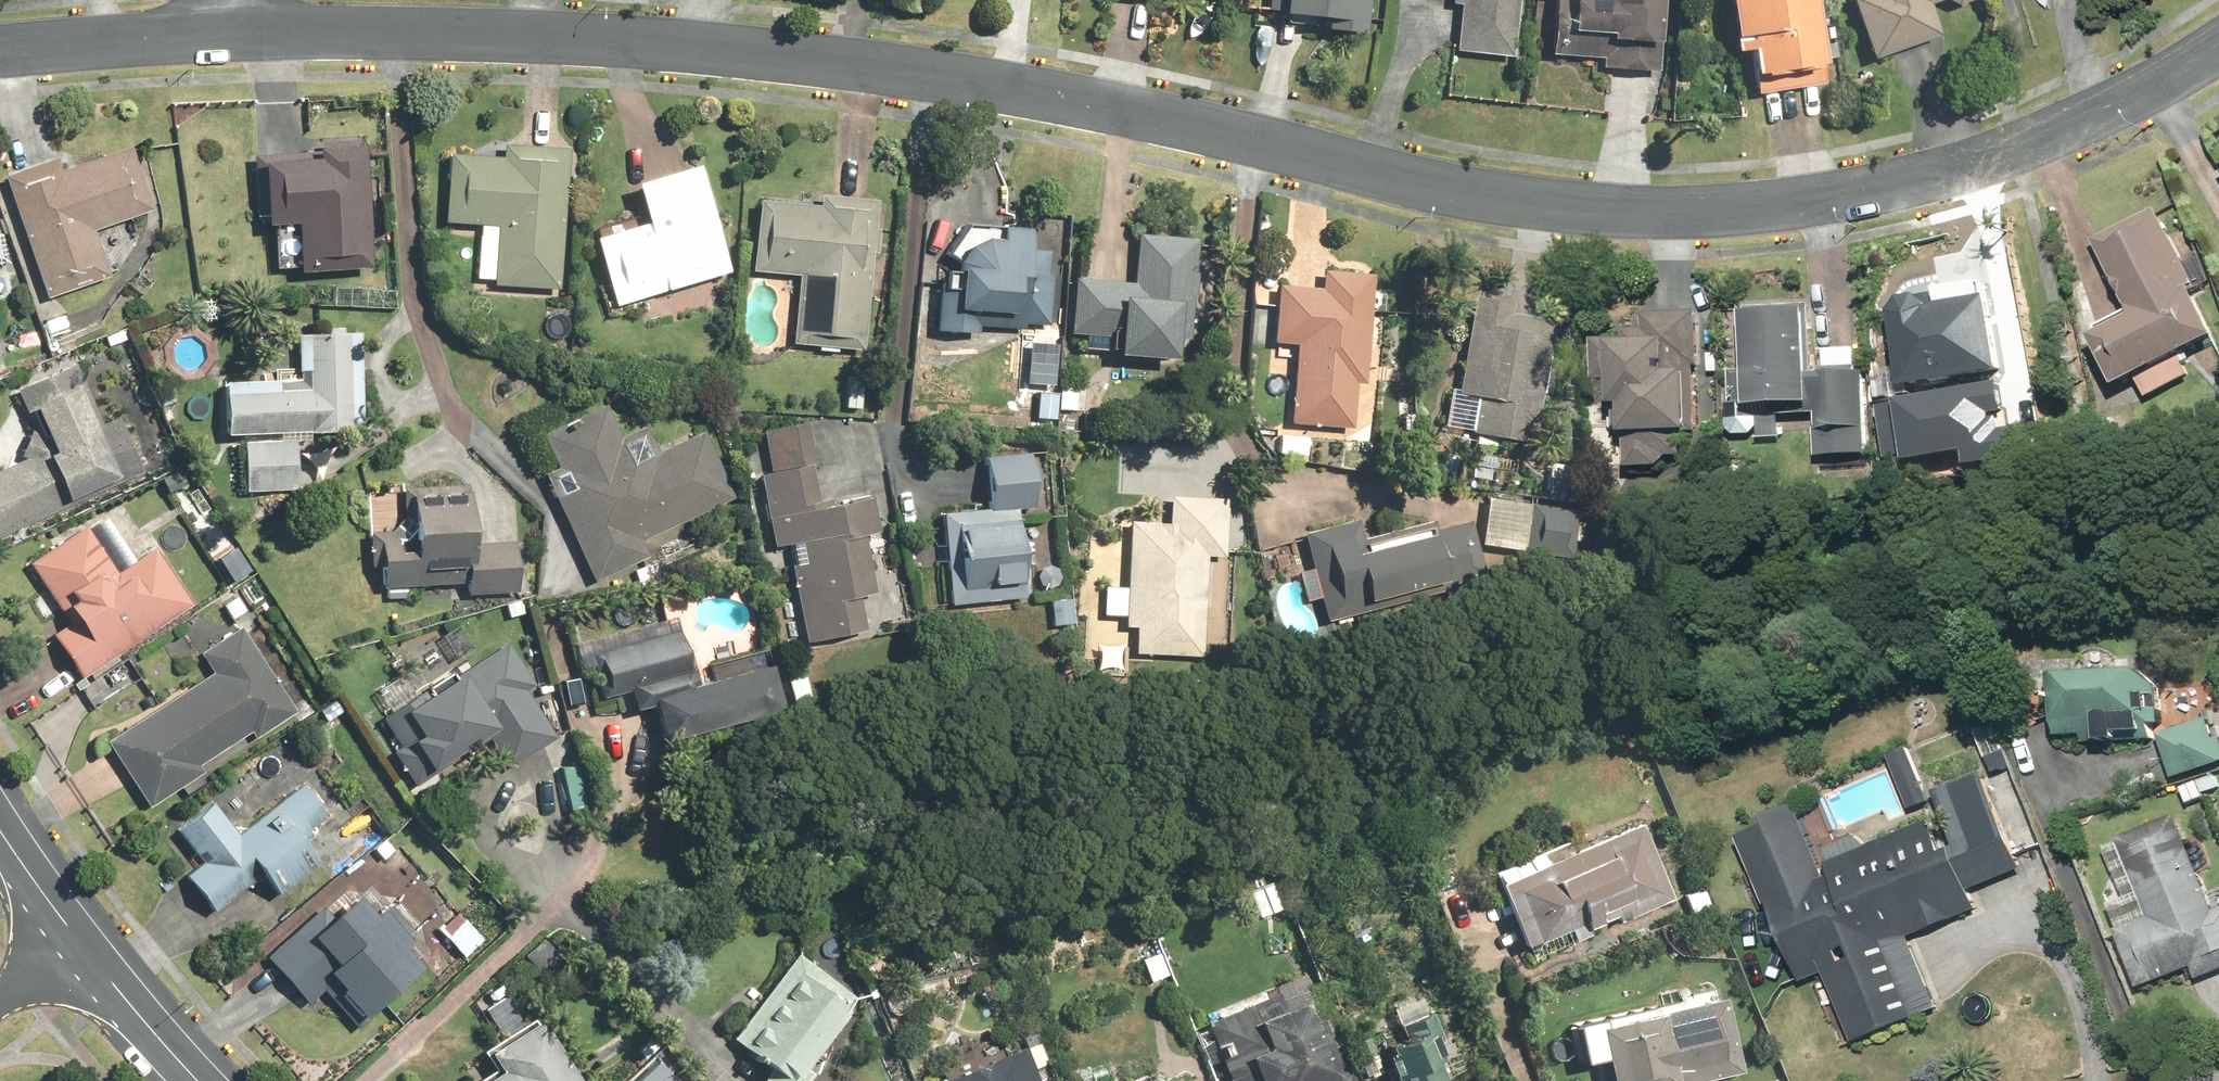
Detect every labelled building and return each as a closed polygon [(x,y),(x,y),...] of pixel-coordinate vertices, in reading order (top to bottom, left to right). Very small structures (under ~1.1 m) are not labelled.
[(1374,0),(1291,0),(1288,25),(1370,34),(1374,0)] [(1451,2),(1464,3),(1460,55),(1519,60),(1524,0),(1452,0),(1451,2)] [(1557,56),(1605,59),(1604,70),(1665,73),(1668,0),(1560,0),(1557,56)] [(1741,50),(1755,48),(1761,89),(1833,78),(1821,0),(1733,0),(1741,50)] [(1878,60),(1943,36),(1932,5),(1943,0),(1857,0),(1878,60)] [(299,223),(302,272),(375,270),(372,156),(371,155),(370,153),(369,152),(368,151),(366,150),(365,149),(364,148),(362,147),(361,146),(359,145),(358,145),(356,144),(354,143),(353,143),(351,143),(349,143),(348,142),(346,142),(344,142),(343,142),(341,143),(339,143),(338,143),(336,144),(334,144),(333,145),(331,146),(330,146),(328,147),(327,148),(326,149),(324,150),(323,151),(322,153),(321,154),(321,159),(268,162),(272,225),(299,223)] [(481,225),(479,279),(495,279),(495,286),(566,289),(572,145),(507,142),(506,155),(450,153),(447,224),(481,225)] [(62,158),(8,177),(52,302),(113,281),(96,232),(159,211),(137,146),(66,171),(62,158)] [(597,236),(616,305),(737,271),(707,163),(638,182),(649,221),(597,236)] [(880,226),(880,200),(824,200),(824,203),(762,202),(762,228),(759,228),(759,260),(755,260),(754,273),(776,273),(776,275),(802,275),(802,285),(799,285),(798,323),(795,323),(795,346),(821,346),(821,351),(841,352),(841,348),(868,348),(869,302),(875,302),(876,252),(883,252),(883,226),(880,226)] [(2189,358),(2218,342),(2218,321),(2202,289),(2218,280),(2218,274),(2207,250),(2188,260),(2161,210),(2101,241),(2137,311),(2101,330),(2131,388),(2145,380),(2155,399),(2198,376),(2189,358)] [(10,255),(0,214),(0,258),(10,255)] [(1054,249),(1035,248),(1035,228),(1007,227),(1007,238),(987,238),(986,238),(985,238),(984,239),(983,239),(982,239),(981,240),(980,240),(979,241),(978,242),(977,242),(976,243),(975,243),(974,244),(973,245),(972,246),(971,246),(970,247),(969,248),(969,249),(968,250),(967,251),(967,252),(966,253),(965,254),(965,255),(964,256),(964,257),(963,258),(963,259),(962,260),(962,274),(941,273),(939,331),(966,332),(966,325),(1028,328),(1028,323),(1054,325),(1056,277),(1053,276),(1054,249)] [(1203,239),(1139,235),(1136,282),(1079,278),(1075,334),(1124,338),(1123,355),(1181,359),(1182,348),(1195,349),(1203,239)] [(1325,286),(1280,284),(1277,344),(1298,345),(1295,423),(1353,426),(1355,383),(1367,384),(1372,273),(1326,271),(1325,286)] [(2000,293),(1997,280),(1901,300),(1925,413),(1985,401),(1981,380),(2019,372),(2011,334),(2023,332),(2014,290),(2000,293)] [(387,287),(330,285),(329,307),(386,309),(387,287)] [(1517,301),(1476,297),(1469,375),(1460,374),(1458,395),(1469,396),(1466,431),(1481,432),(1480,444),(1505,446),(1506,438),(1547,441),(1558,319),(1515,315),(1517,301)] [(39,309),(52,355),(73,348),(60,303),(39,309)] [(1649,314),(1649,329),(1632,330),(1632,342),(1626,342),(1627,408),(1638,408),(1639,471),(1676,470),(1676,457),(1691,457),(1691,434),(1705,434),(1704,313),(1649,314)] [(1784,435),(1783,415),(1822,413),(1824,458),(1871,456),(1866,349),(1830,350),(1829,314),(1759,317),(1763,403),(1733,405),(1735,438),(1784,435)] [(229,437),(247,438),(303,439),(317,440),(317,435),(363,436),(367,332),(301,330),(300,379),(231,377),(229,437)] [(149,476),(124,416),(104,424),(78,363),(24,386),(50,448),(0,469),(0,539),(149,476)] [(1109,383),(1060,381),(1059,414),(1108,416),(1109,383)] [(547,473),(593,581),(651,556),(644,541),(738,500),(708,429),(660,450),(649,424),(623,435),(609,402),(546,430),(562,467),(547,473)] [(772,471),(763,473),(774,546),(790,544),(806,645),(869,636),(863,598),(876,596),(867,535),(882,533),(876,492),(848,496),(844,473),(821,476),(813,423),(765,430),(772,471)] [(1313,434),(1279,432),(1278,456),(1312,457),(1313,434)] [(300,443),(249,441),(248,492),(299,494),(300,443)] [(989,460),(994,507),(944,513),(955,605),(1041,595),(1036,550),(1026,551),(1022,514),(1040,512),(1034,455),(989,460)] [(1570,464),(1550,462),(1547,501),(1567,502),(1570,464)] [(183,468),(165,479),(213,555),(231,544),(183,468)] [(373,532),(383,549),(386,587),(468,582),(469,597),(524,593),(520,538),(479,540),(476,483),(405,488),(406,498),(371,500),(373,532)] [(1132,522),(1130,588),(1108,587),(1106,616),(1128,617),(1128,627),(1137,628),(1136,653),(1207,656),(1211,557),(1229,558),(1232,497),(1172,494),(1170,523),(1132,522)] [(1533,501),(1487,497),(1482,545),(1529,549),(1533,501)] [(1588,516),(1543,513),(1541,557),(1586,560),(1588,516)] [(1310,531),(1318,565),(1302,569),(1309,601),(1325,598),(1331,622),(1417,603),(1415,593),(1488,576),(1475,520),(1442,528),(1439,518),(1367,535),(1363,519),(1310,531)] [(55,638),(84,680),(197,603),(160,549),(122,575),(88,526),(35,562),(76,624),(55,638)] [(1052,594),(1053,624),(1076,623),(1076,594),(1052,594)] [(465,624),(424,645),(437,670),(478,649),(465,624)] [(254,732),(257,737),(299,710),(257,646),(244,626),(203,653),(216,673),(111,742),(153,806),(209,769),(205,763),(254,732)] [(686,633),(595,656),(606,698),(634,691),(639,712),(657,708),(665,742),(789,712),(778,666),(699,685),(686,633)] [(429,734),(418,742),(439,772),(469,751),(477,761),(497,747),(513,770),(559,739),(528,694),(540,686),(510,641),(463,674),(464,675),(413,710),(429,734)] [(2212,718),(2214,690),(2169,687),(2170,676),(2147,674),(2148,658),(2098,655),(2096,671),(2069,669),(2064,738),(2164,745),(2182,784),(2218,767),(2218,732),(2212,718)] [(133,660),(82,690),(93,709),(144,679),(133,660)] [(1939,801),(1918,750),(1890,762),(1908,805),(1911,812),(1939,801)] [(1867,840),(1834,853),(1858,912),(1847,917),(1802,806),(1770,819),(1774,830),(1747,840),(1807,986),(1824,979),(1854,1052),(1948,1014),(1916,934),(1986,906),(1979,887),(2027,867),(1988,773),(1946,791),(1958,819),(1872,854),(1867,840)] [(2187,789),(2195,805),(2218,794),(2218,774),(2187,789)] [(191,875),(218,911),(265,876),(282,898),(326,864),(306,838),(334,817),(308,781),(240,832),(218,803),(185,829),(209,861),(191,875)] [(2186,820),(2111,850),(2131,900),(2113,907),(2146,991),(2196,971),(2201,981),(2218,974),(2218,903),(2186,820)] [(1644,823),(1581,849),(1576,838),(1499,871),(1535,957),(1613,925),(1676,898),(1644,823)] [(1254,888),(1264,919),(1287,912),(1278,881),(1254,888)] [(329,909),(271,958),(312,1007),(328,994),(359,1030),(430,971),(410,948),(423,937),(395,904),(383,915),(368,897),(339,921),(329,909)] [(1170,948),(1143,956),(1151,984),(1178,976),(1170,948)] [(819,1077),(811,1072),(859,996),(793,955),(737,1046),(771,1067),(762,1080),(816,1080),(819,1077)] [(1312,971),(1276,985),(1278,989),(1207,1017),(1210,1025),(1227,1069),(1256,1058),(1265,1080),(1355,1080),(1312,971)] [(1590,1020),(1602,1080),(1737,1080),(1746,1079),(1729,992),(1590,1020)] [(550,1020),(541,1026),(537,1020),(485,1052),(496,1071),(480,1080),(588,1080),(550,1020)] [(1430,1034),(1393,1054),(1407,1080),(1454,1080),(1430,1034)] [(1032,1052),(959,1080),(1043,1080),(1032,1052)] [(629,1080),(680,1080),(656,1055),(629,1080)] [(1164,1071),(1137,1080),(1167,1080),(1164,1071)]
